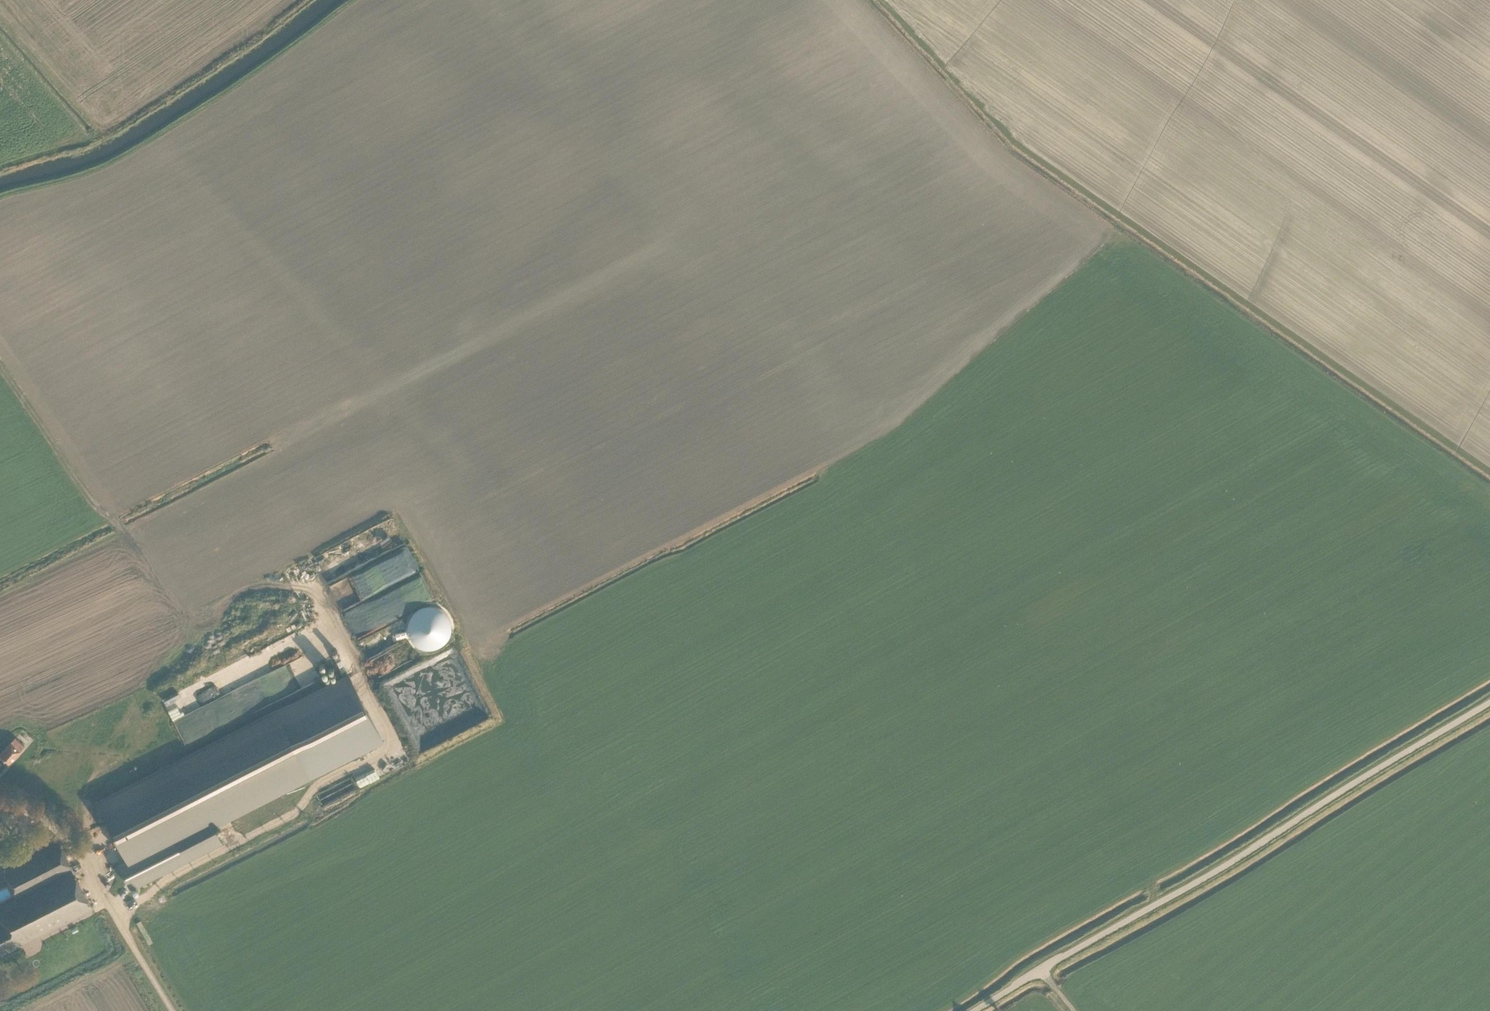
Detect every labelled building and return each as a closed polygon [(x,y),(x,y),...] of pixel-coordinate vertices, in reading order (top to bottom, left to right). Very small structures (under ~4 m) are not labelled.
[(380,537),(388,534),(391,540),(400,537),(393,518),(375,525),(380,537)] [(327,551),(314,557),(324,580),(336,575),(333,568),(326,571),(324,565),(332,562),(327,551)] [(418,608),(436,599),(422,574),(405,584),(418,608)] [(313,681),(324,676),(319,666),(309,671),(313,681)] [(349,673),(278,710),(311,775),(382,738),(349,673)] [(119,863),(131,887),(132,886),(133,887),(134,888),(133,889),(134,891),(136,892),(137,892),(139,891),(139,889),(138,887),(136,886),(136,885),(136,884),(222,841),(214,824),(311,775),(278,710),(99,801),(128,858),(119,863)] [(195,710),(175,720),(188,746),(208,736),(195,710)] [(15,737),(0,753),(0,755),(9,763),(25,745),(15,737)] [(44,841),(36,826),(23,832),(31,848),(44,841)] [(59,840),(2,869),(17,897),(0,906),(0,951),(5,949),(4,946),(17,940),(19,944),(92,907),(59,840)]
